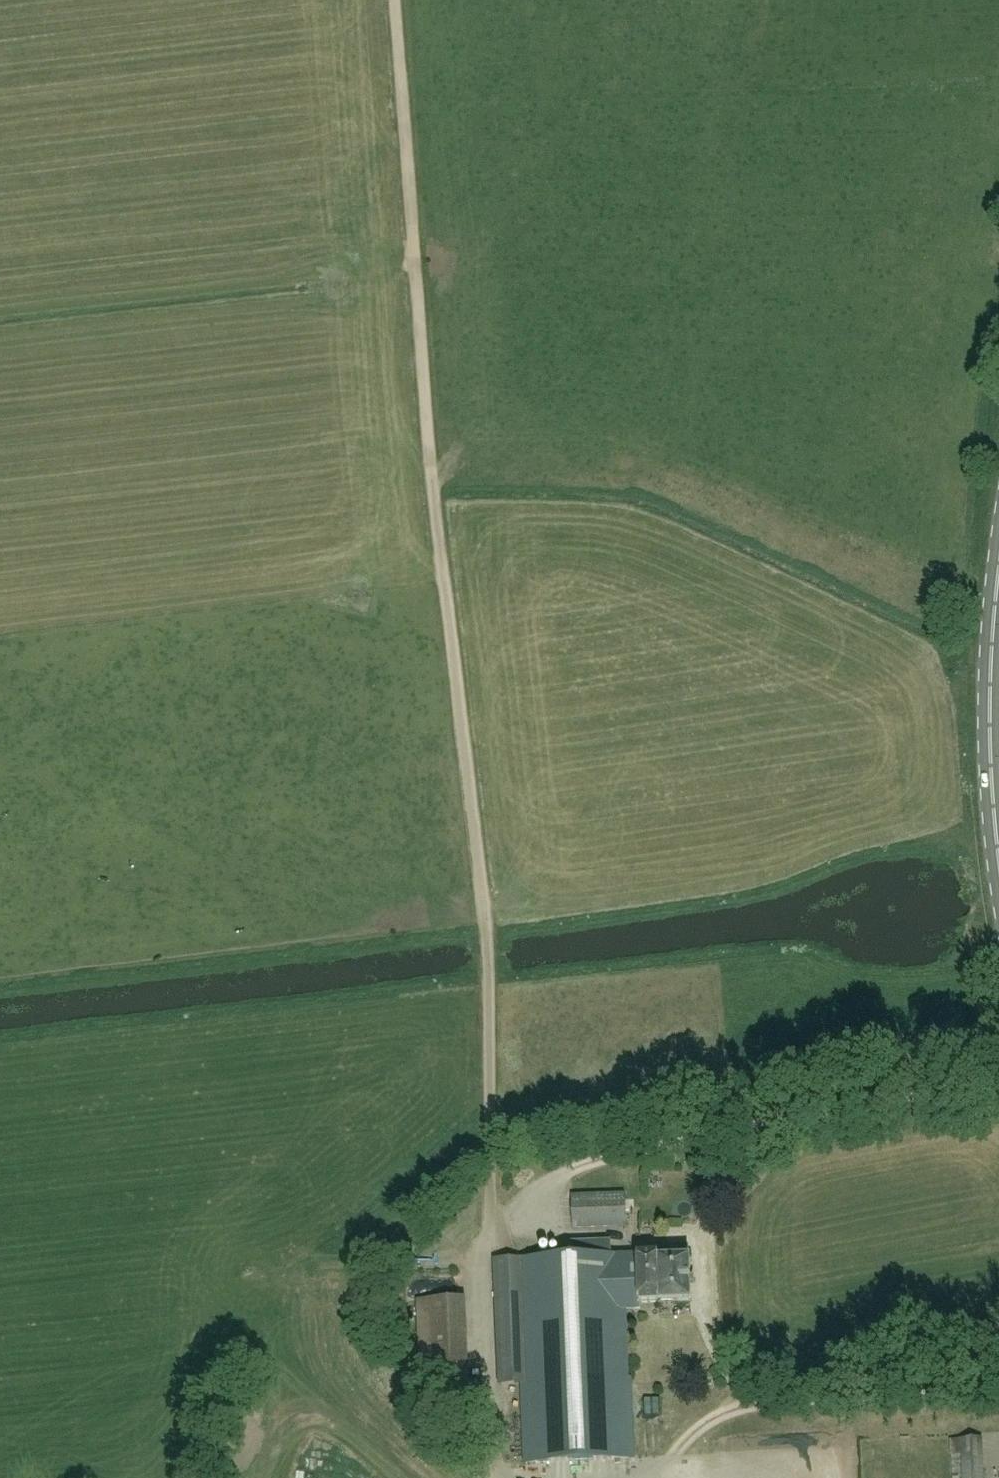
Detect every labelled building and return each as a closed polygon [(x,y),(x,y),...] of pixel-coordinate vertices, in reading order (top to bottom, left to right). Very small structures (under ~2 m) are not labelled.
[(573,1228),(627,1226),(626,1193),(572,1195),(573,1228)] [(640,1303),(659,1302),(658,1254),(610,1256),(610,1241),(571,1243),(571,1257),(495,1260),(499,1381),(520,1381),(523,1460),(630,1456),(627,1376),(626,1376),(623,1308),(640,1307),(640,1303)] [(658,1254),(659,1302),(692,1301),(690,1258),(689,1258),(688,1247),(665,1248),(665,1250),(658,1250),(658,1254)] [(418,1388),(466,1386),(463,1297),(415,1299),(418,1388)] [(983,1438),(951,1440),(951,1454),(962,1454),(963,1477),(985,1477),(983,1438)]
